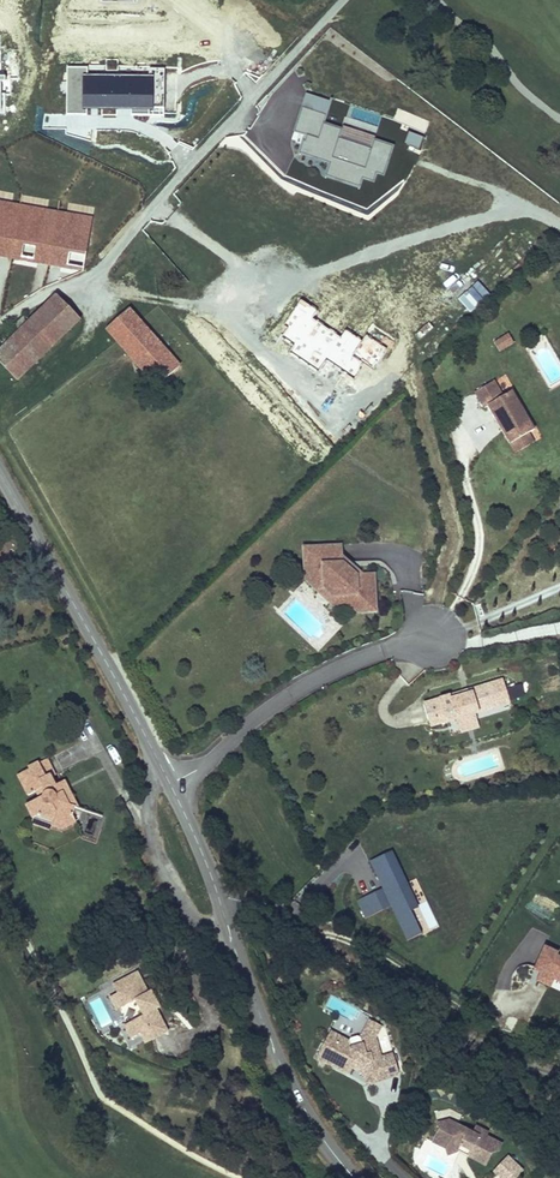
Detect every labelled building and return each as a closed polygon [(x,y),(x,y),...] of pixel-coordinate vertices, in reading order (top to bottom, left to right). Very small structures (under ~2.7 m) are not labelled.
[(65,64),(65,117),(165,117),(165,67),(119,67),(119,64),(65,64)] [(386,180),(395,147),(373,142),(371,149),(341,141),(344,131),(326,126),(332,104),(306,96),(295,135),(305,137),(299,156),(330,165),(326,179),(361,189),(363,182),(374,185),(377,177),(386,180)] [(219,122),(228,106),(220,101),(211,117),(219,122)] [(199,141),(212,128),(204,121),(192,134),(199,141)] [(80,267),(88,230),(106,234),(108,221),(0,200),(0,252),(80,267)] [(31,363),(79,317),(57,294),(31,318),(25,311),(0,335),(0,340),(4,344),(8,340),(31,363)] [(153,384),(176,364),(118,294),(95,314),(153,384)] [(499,354),(515,345),(508,334),(493,343),(499,354)] [(31,363),(8,340),(4,344),(0,347),(0,365),(14,380),(31,363)] [(524,436),(530,433),(506,394),(498,400),(488,385),(469,397),(478,412),(481,409),(490,423),(493,422),(498,430),(495,432),(505,448),(524,436)] [(524,436),(505,448),(511,457),(530,445),(524,436)] [(340,544),(302,545),(303,564),(310,564),(310,577),(321,577),(321,587),(329,595),(340,595),(341,606),(354,606),(354,613),(373,612),(372,574),(361,575),(355,575),(341,561),(340,555),(340,544)] [(355,575),(361,575),(340,555),(341,561),(355,575)] [(474,716),(509,706),(503,682),(467,693),(468,696),(450,701),(450,697),(423,705),(430,728),(456,721),(466,723),(474,716)] [(512,696),(525,694),(523,683),(510,686),(512,696)] [(450,701),(468,696),(467,693),(450,697),(450,701)] [(46,766),(28,775),(30,779),(19,784),(29,803),(36,800),(40,806),(29,812),(35,825),(41,822),(55,826),(53,829),(57,832),(65,837),(77,829),(76,825),(77,811),(66,809),(61,798),(56,801),(51,792),(54,791),(50,784),(54,782),(46,766)] [(66,809),(77,811),(63,786),(54,791),(51,792),(56,801),(61,798),(66,809)] [(41,822),(35,825),(33,832),(54,837),(57,832),(53,829),(55,826),(41,822)] [(413,907),(419,905),(394,848),(369,859),(382,887),(355,899),(364,918),(392,906),(407,940),(423,932),(413,907)] [(173,915),(180,911),(173,901),(167,906),(173,915)] [(555,947),(525,967),(536,982),(541,978),(549,991),(559,983),(559,954),(555,947)] [(148,1001),(138,979),(113,991),(117,999),(109,1003),(114,1013),(118,1015),(135,1007),(142,1022),(125,1030),(124,1034),(129,1045),(138,1041),(143,1050),(166,1039),(156,1017),(152,1010),(147,1012),(143,1003),(148,1001)] [(159,1016),(151,999),(148,1001),(143,1003),(147,1012),(152,1010),(156,1017),(159,1016)] [(375,1036),(381,1024),(370,1018),(364,1029),(375,1035),(375,1036)] [(399,1071),(393,1052),(381,1056),(375,1036),(375,1035),(364,1029),(361,1035),(358,1034),(351,1036),(349,1039),(331,1029),(318,1054),(320,1055),(321,1060),(327,1059),(348,1070),(352,1064),(354,1065),(356,1061),(362,1065),(364,1071),(367,1081),(399,1071)] [(364,1071),(362,1065),(356,1061),(354,1065),(364,1071)] [(472,1132),(448,1119),(437,1122),(439,1130),(440,1133),(448,1136),(444,1143),(445,1147),(448,1153),(458,1150),(461,1145),(470,1149),(467,1155),(485,1164),(491,1153),(498,1150),(502,1143),(486,1135),(487,1132),(475,1125),(472,1132)] [(448,1136),(440,1133),(439,1130),(434,1141),(445,1147),(444,1143),(448,1136)] [(470,1149),(461,1145),(458,1150),(467,1155),(470,1149)] [(525,1169),(508,1153),(492,1170),(500,1177),(516,1177),(525,1169)]
